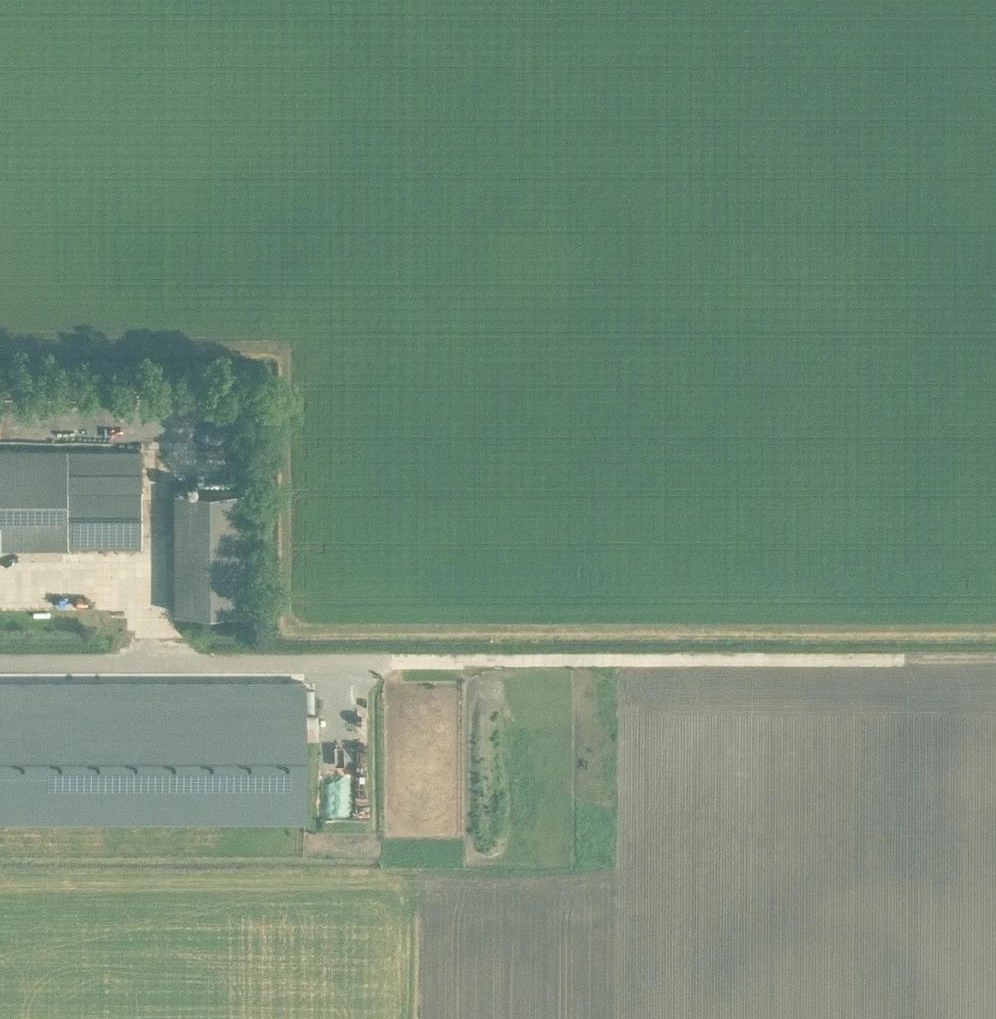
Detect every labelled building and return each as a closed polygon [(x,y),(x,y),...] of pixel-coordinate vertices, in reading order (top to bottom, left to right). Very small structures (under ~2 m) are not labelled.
[(225,434),(191,435),(191,466),(226,465),(225,434)] [(65,452),(65,451),(0,451),(0,549),(65,548),(65,536),(65,488),(65,452)] [(139,452),(65,452),(65,488),(139,488),(139,452)] [(65,488),(65,536),(139,535),(139,488),(65,488)] [(242,612),(241,492),(173,492),(173,613),(242,612)] [(304,683),(0,683),(0,821),(304,821),(304,683)] [(361,763),(359,751),(346,753),(348,766),(361,763)]
